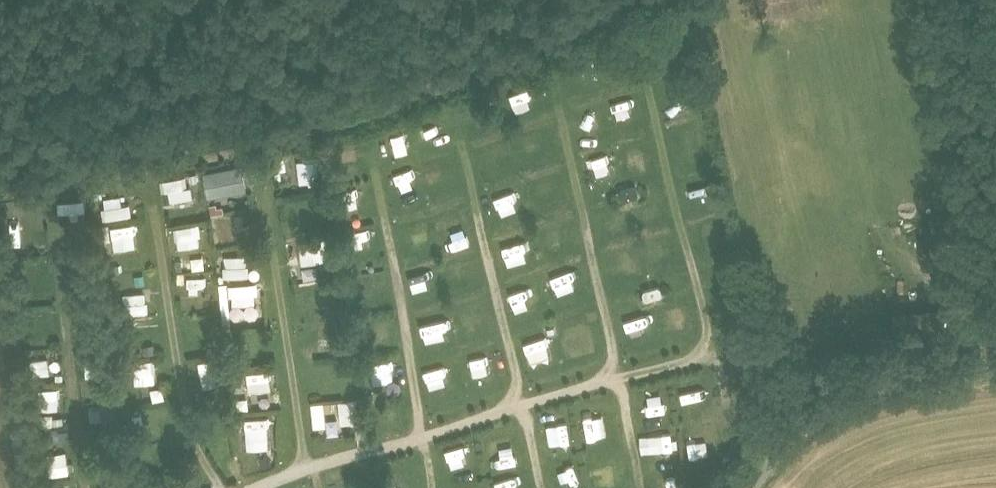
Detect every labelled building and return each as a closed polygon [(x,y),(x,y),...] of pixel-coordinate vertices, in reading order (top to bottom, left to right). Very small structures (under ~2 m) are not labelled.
[(321,157),(300,159),(301,181),(323,180),(321,157)] [(245,160),(206,170),(213,195),(252,185),(245,160)] [(167,177),(169,199),(192,197),(189,174),(167,177)] [(61,211),(87,209),(87,198),(60,200),(61,211)] [(106,201),(108,216),(130,213),(128,199),(106,201)] [(241,237),(237,213),(215,216),(220,241),(241,237)] [(116,224),(117,239),(136,238),(135,223),(116,224)] [(176,225),(177,244),(199,243),(197,223),(176,225)] [(327,233),(301,239),(306,262),(332,256),(327,233)] [(667,236),(648,240),(652,257),(671,253),(667,236)] [(251,273),(251,254),(226,254),(227,274),(251,273)] [(234,302),(261,300),(260,279),(233,281),(234,302)] [(511,290),(517,309),(539,303),(534,284),(511,290)] [(466,317),(472,334),(490,329),(485,311),(466,317)] [(664,332),(662,318),(651,319),(654,333),(664,332)] [(108,352),(87,353),(88,375),(109,373),(108,352)] [(473,382),(489,378),(485,362),(469,365),(473,382)] [(142,380),(157,380),(157,367),(141,368),(142,380)] [(362,421),(360,397),(342,398),(344,422),(362,421)] [(342,423),(341,398),(328,398),(330,424),(342,423)] [(119,400),(101,403),(106,441),(124,438),(119,400)] [(316,425),(328,424),(327,400),(314,400),(316,425)] [(586,405),(590,422),(606,419),(602,401),(586,405)]
